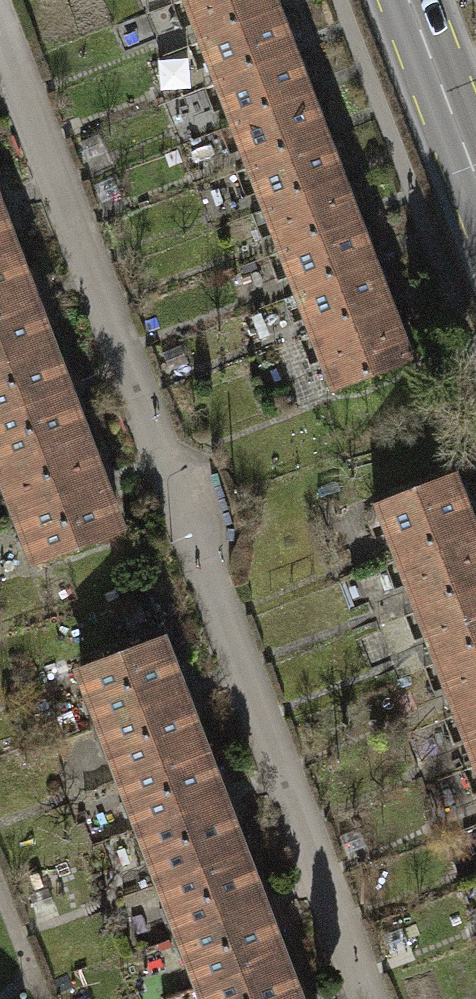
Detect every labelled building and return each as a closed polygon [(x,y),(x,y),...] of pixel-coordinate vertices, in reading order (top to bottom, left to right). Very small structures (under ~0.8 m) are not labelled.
[(193,40),(272,10),(268,0),(178,0),(193,40)] [(193,40),(208,81),(287,51),(272,10),(193,40)] [(208,81),(225,124),(303,94),(287,51),(208,81)] [(225,124),(240,165),(319,136),(303,94),(225,124)] [(240,165),(257,209),(336,179),(319,136),(240,165)] [(257,209),(273,251),(351,221),(336,179),(257,209)] [(273,251),(288,293),(367,263),(351,221),(273,251)] [(0,252),(0,306),(21,298),(3,251),(0,252)] [(288,293),(304,335),(383,305),(367,263),(288,293)] [(0,306),(0,360),(38,345),(21,298),(0,306)] [(304,335),(325,389),(404,359),(383,305),(304,335)] [(0,360),(0,414),(56,391),(38,345),(0,360)] [(0,414),(0,468),(74,438),(56,391),(0,414)] [(0,468),(0,469),(17,514),(92,484),(74,438),(0,468)] [(367,505),(387,557),(466,527),(447,475),(367,505)] [(92,484),(17,514),(35,561),(109,531),(92,484)] [(406,608),(475,582),(475,552),(466,527),(387,557),(406,608)] [(426,660),(475,641),(475,582),(406,608),(426,660)] [(74,664),(94,718),(173,688),(153,634),(74,664)] [(446,712),(475,701),(475,641),(426,660),(446,712)] [(94,718),(115,771),(194,742),(173,688),(94,718)] [(465,764),(475,760),(475,701),(446,712),(465,764)] [(115,771),(135,825),(214,795),(194,742),(115,771)] [(475,792),(475,760),(465,764),(475,792)] [(135,825),(156,879),(235,849),(214,795),(135,825)] [(156,879),(176,933),(255,903),(235,849),(156,879)] [(176,933),(197,987),(276,957),(255,903),(176,933)] [(201,998),(292,998),(276,957),(197,987),(201,998)]
